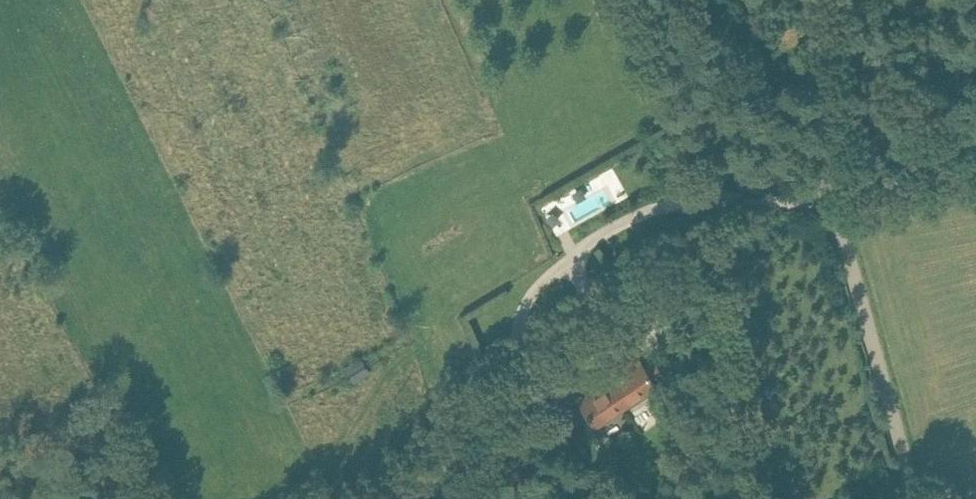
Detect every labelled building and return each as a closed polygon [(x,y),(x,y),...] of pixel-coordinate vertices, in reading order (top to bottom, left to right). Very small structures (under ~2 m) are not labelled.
[(626,326),(633,336),(647,327),(640,317),(626,326)] [(603,387),(578,403),(593,425),(618,409),(654,384),(651,379),(643,368),(639,362),(624,373),(620,367),(614,371),(618,376),(603,387)]
